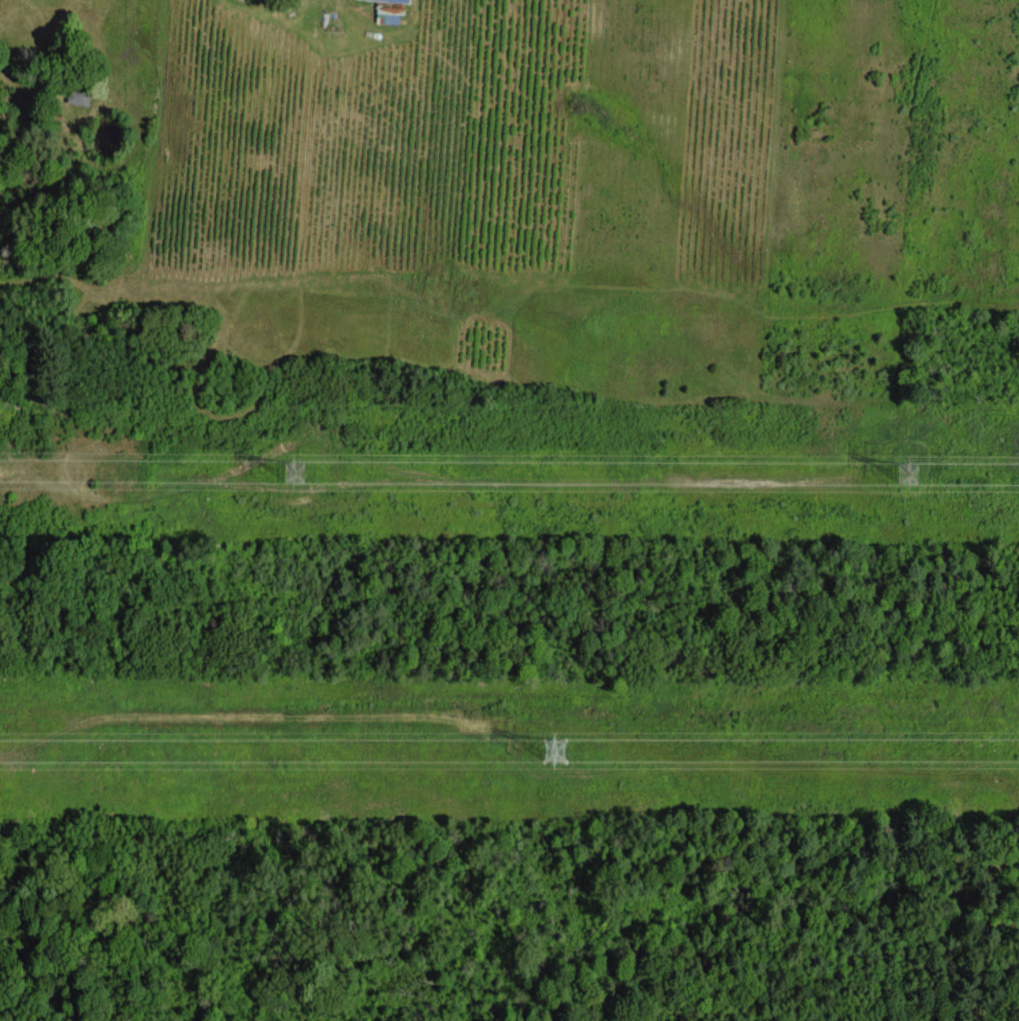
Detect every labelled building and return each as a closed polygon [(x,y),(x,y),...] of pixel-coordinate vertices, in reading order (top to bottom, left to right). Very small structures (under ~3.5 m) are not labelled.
[(66,103),(87,105),(89,92),(68,90),(66,103)]
